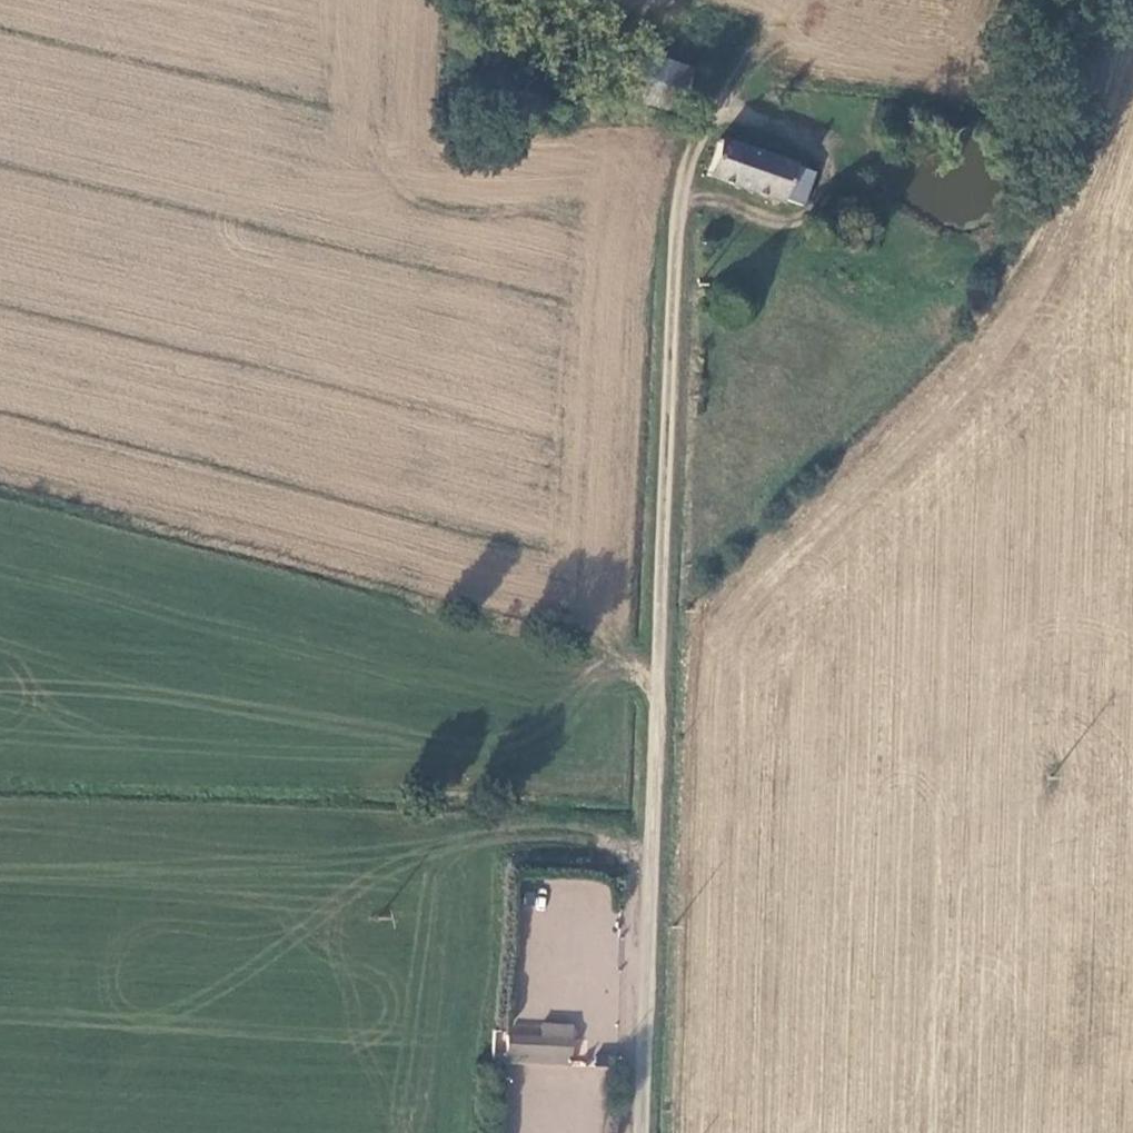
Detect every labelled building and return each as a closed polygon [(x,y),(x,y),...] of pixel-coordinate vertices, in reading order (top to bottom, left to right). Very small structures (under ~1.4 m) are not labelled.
[(686,74),(642,60),(629,101),(673,115),(686,74)] [(789,199),(792,192),(800,162),(726,139),(716,173),(789,199)] [(800,162),(792,192),(805,197),(815,167),(800,162)] [(538,1023),(537,1034),(569,1036),(570,1024),(538,1023)] [(531,1051),(530,1061),(568,1063),(569,1036),(537,1034),(537,1052),(531,1051)] [(505,1050),(505,1060),(530,1061),(531,1051),(505,1050)]
